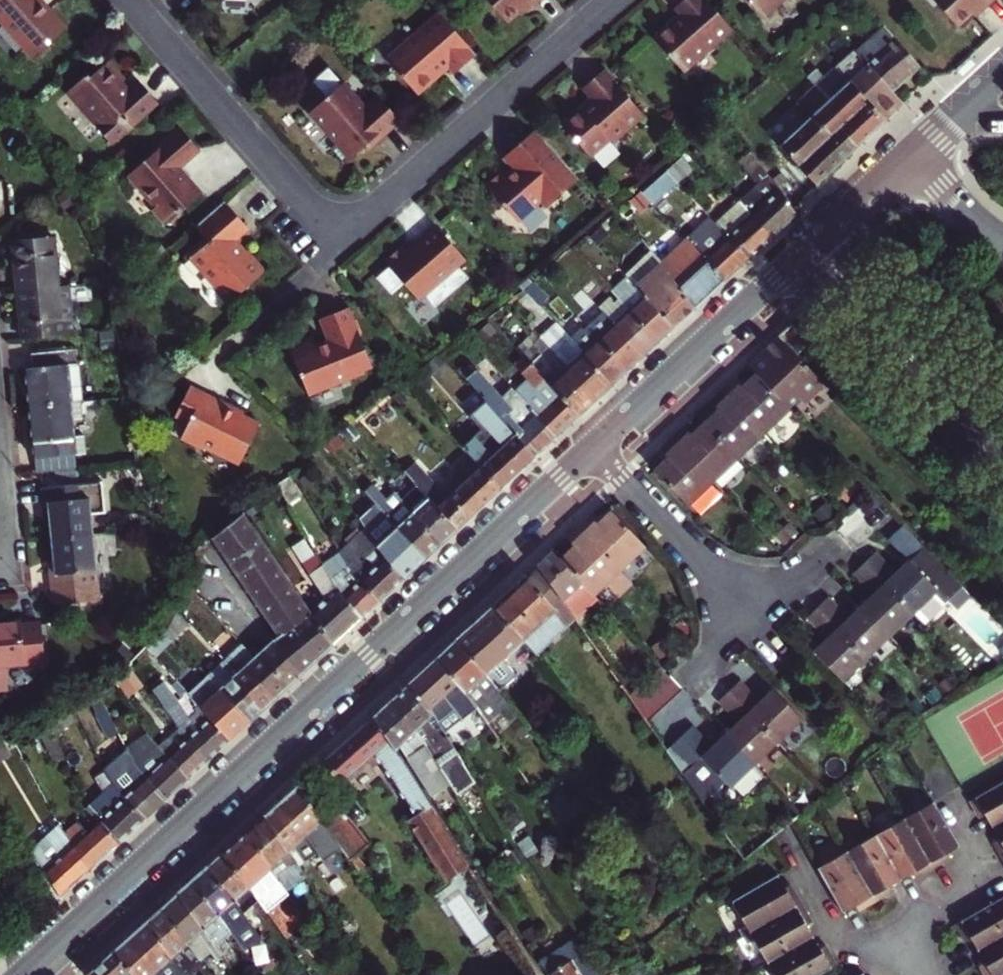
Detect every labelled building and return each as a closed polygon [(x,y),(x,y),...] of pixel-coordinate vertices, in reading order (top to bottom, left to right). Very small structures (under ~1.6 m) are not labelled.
[(33,59),(68,29),(49,9),(47,10),(42,5),(44,3),(42,0),(0,0),(0,22),(33,59)] [(535,8),(544,0),(489,0),(510,24),(522,14),(532,4),(535,8)] [(738,33),(710,0),(692,0),(679,12),(685,18),(658,42),(689,76),(738,33)] [(767,22),(792,0),(747,0),(767,22)] [(972,14),(981,5),(984,8),(993,0),(935,0),(959,26),(972,14)] [(525,17),(535,8),(532,4),(522,14),(525,17)] [(975,17),(984,8),(981,5),(972,14),(975,17)] [(457,76),(479,58),(442,15),(389,61),(420,97),(442,79),(440,77),(446,72),(448,73),(452,70),(457,76)] [(893,92),(921,66),(884,26),(855,53),(893,92)] [(904,104),(893,92),(855,53),(837,69),(887,121),(904,104)] [(65,95),(80,112),(83,110),(91,119),(91,124),(111,146),(158,103),(140,83),(128,94),(120,86),(125,81),(108,63),(89,79),(86,75),(65,95)] [(887,121),(837,69),(815,90),(828,105),(830,103),(849,122),(857,114),(874,133),(887,121)] [(598,103),(568,129),(596,160),(615,143),(618,146),(649,119),(609,74),(589,92),(598,103)] [(348,167),(369,148),(380,139),(383,143),(404,124),(382,99),(369,111),(347,86),(313,115),(339,146),(334,151),(348,167)] [(828,105),(815,90),(798,106),(812,120),(830,140),(839,132),(856,150),(874,133),(857,114),(849,122),(830,103),(828,105)] [(83,110),(80,112),(91,124),(91,119),(83,110)] [(818,186),(856,150),(839,132),(830,140),(812,120),(783,148),(818,186)] [(153,212),(168,228),(204,195),(181,170),(202,151),(183,131),(130,179),(132,181),(131,186),(138,194),(142,193),(156,209),(153,212)] [(551,210),(584,180),(542,133),(510,162),(521,174),(514,180),(509,174),(492,188),(524,224),(546,204),(551,210)] [(372,152),(383,143),(380,139),(369,148),(372,152)] [(800,214),(795,208),(753,152),(745,160),(761,181),(740,200),(775,238),(800,214)] [(681,163),(670,173),(681,185),(692,174),(681,163)] [(658,206),(681,185),(670,173),(647,194),(658,206)] [(751,260),(775,238),(740,200),(724,214),(731,222),(723,230),(751,260)] [(210,236),(207,239),(189,255),(204,272),(208,272),(210,276),(220,286),(217,289),(230,302),(244,290),(251,290),(253,282),(267,269),(249,249),(243,250),(231,236),(246,222),(226,201),(197,227),(201,232),(203,230),(210,236)] [(716,222),(723,230),(731,222),(724,214),(716,222)] [(688,238),(689,239),(728,281),(751,260),(723,230),(716,222),(711,217),(688,238)] [(243,250),(249,249),(238,237),(250,227),(246,222),(231,236),(243,250)] [(414,254),(409,249),(392,264),(396,270),(411,287),(425,304),(431,299),(465,270),(473,263),(443,229),(414,254)] [(203,230),(201,232),(207,239),(210,236),(203,230)] [(20,289),(61,285),(56,236),(15,241),(20,289)] [(728,281),(689,239),(669,257),(653,239),(645,246),(655,259),(658,260),(660,262),(698,309),(728,281)] [(677,329),(698,309),(660,262),(636,284),(677,329)] [(384,280),(392,274),(388,270),(381,277),(384,280)] [(384,280),(383,281),(398,298),(411,287),(396,270),(392,274),(384,280)] [(465,270),(431,299),(442,311),(476,282),(465,270)] [(677,329),(636,284),(631,278),(613,293),(619,300),(660,344),(677,329)] [(550,297),(534,280),(524,288),(540,306),(550,297)] [(61,285),(20,289),(25,339),(78,334),(76,320),(72,284),(61,285)] [(599,308),(607,300),(596,289),(588,296),(599,308)] [(589,316),(599,308),(588,296),(584,292),(575,300),(589,316)] [(604,313),(615,325),(625,316),(614,305),(608,299),(607,300),(599,308),(604,313)] [(615,325),(646,357),(660,344),(619,300),(614,305),(625,316),(615,325)] [(297,350),(318,398),(373,374),(371,371),(381,367),(355,309),(328,321),(337,343),(325,348),(321,340),(297,350)] [(604,313),(594,322),(606,334),(615,325),(604,313)] [(551,327),(562,340),(567,335),(556,322),(551,327)] [(631,371),(646,357),(615,325),(606,334),(594,322),(590,327),(631,371)] [(813,342),(794,323),(789,328),(780,337),(799,356),(813,342)] [(631,371),(590,327),(584,332),(595,344),(584,354),(614,387),(631,371)] [(595,344),(584,332),(582,329),(571,340),(572,341),(584,354),(595,344)] [(829,385),(799,356),(780,337),(760,356),(767,364),(756,374),(792,410),(803,399),(808,405),(829,385)] [(519,349),(529,361),(536,368),(547,358),(561,375),(569,368),(557,355),(545,341),(537,349),(529,340),(519,349)] [(557,355),(569,368),(584,354),(572,341),(567,345),(557,355)] [(28,367),(31,405),(73,401),(69,364),(67,350),(34,353),(35,367),(28,367)] [(569,368),(599,400),(614,387),(584,354),(569,368)] [(767,364),(760,356),(749,366),(756,374),(767,364)] [(536,368),(581,417),(599,400),(569,368),(561,375),(547,358),(536,368)] [(558,438),(581,417),(536,368),(529,361),(520,369),(531,382),(539,391),(526,403),(558,438)] [(69,364),(73,401),(82,400),(87,400),(84,362),(69,364)] [(464,374),(469,379),(477,372),(472,366),(464,374)] [(537,458),(558,438),(526,403),(518,394),(514,389),(503,398),(478,371),(477,372),(469,379),(488,402),(537,458)] [(765,436),(792,410),(756,374),(740,389),(733,381),(722,392),(765,436)] [(518,394),(526,403),(539,391),(531,382),(518,394)] [(196,387),(194,389),(224,404),(226,403),(229,404),(230,406),(231,408),(229,411),(244,418),(245,416),(247,412),(196,387)] [(190,420),(194,422),(185,441),(206,451),(211,449),(244,465),(264,425),(245,416),(244,418),(229,411),(231,408),(230,406),(229,404),(226,403),(224,404),(194,389),(181,416),(190,420)] [(706,422),(741,458),(765,436),(722,392),(711,402),(719,410),(706,422)] [(43,457),(78,453),(88,452),(82,400),(73,401),(31,405),(35,443),(42,443),(43,457)] [(527,467),(537,458),(488,402),(471,417),(479,425),(489,436),(493,433),(505,447),(507,445),(527,467)] [(672,439),(715,483),(741,458),(706,422),(692,435),(685,427),(672,439)] [(475,435),(464,446),(473,456),(504,489),(527,467),(507,445),(505,447),(493,433),(489,436),(479,425),(471,431),(475,435)] [(690,507),(715,483),(672,439),(661,450),(668,458),(655,471),(690,507)] [(43,457),(44,473),(79,470),(78,453),(43,457)] [(479,494),(488,504),(504,489),(473,456),(458,470),(467,481),(463,484),(475,498),(479,494)] [(459,530),(488,504),(479,494),(475,498),(463,484),(467,481),(458,470),(439,487),(414,459),(403,469),(420,487),(459,530)] [(54,539),(97,535),(95,514),(110,513),(106,481),(73,484),(73,477),(53,479),(54,486),(46,487),(48,511),(51,510),(54,539)] [(279,486),(305,532),(316,524),(290,477),(279,486)] [(375,482),(366,490),(380,505),(381,507),(390,498),(375,482)] [(459,530),(420,487),(405,501),(445,543),(459,530)] [(380,505),(366,490),(357,499),(371,514),(380,505)] [(392,500),(390,498),(381,507),(386,512),(391,508),(394,511),(405,501),(398,494),(392,500)] [(429,558),(445,543),(405,501),(394,511),(391,508),(386,512),(429,558)] [(581,525),(623,570),(633,560),(648,546),(614,510),(601,523),(593,514),(581,525)] [(383,556),(406,580),(429,558),(386,512),(366,532),(373,541),(383,556)] [(214,536),(226,553),(258,532),(245,513),(214,536)] [(562,559),(596,595),(613,580),(623,592),(635,581),(623,570),(581,525),(569,536),(578,545),(562,559)] [(226,553),(237,569),(269,548),(258,532),(226,553)] [(382,602),(406,580),(383,556),(373,541),(366,532),(342,553),(353,571),(362,581),(382,602)] [(97,535),(54,539),(57,564),(53,564),(55,588),(59,588),(60,605),(102,601),(97,535)] [(909,562),(938,592),(949,604),(965,589),(924,547),(909,562)] [(237,569),(249,586),(280,565),(269,548),(237,569)] [(538,565),(574,615),(596,595),(562,559),(554,551),(538,565)] [(915,614),(938,592),(909,562),(898,573),(877,551),(866,562),(915,614)] [(335,645),(364,618),(345,597),(338,590),(331,577),(324,565),(320,559),(307,568),(328,598),(312,612),(335,645)] [(324,565),(331,577),(340,572),(334,560),(324,565)] [(623,570),(635,581),(645,571),(633,560),(623,570)] [(863,606),(892,636),(915,614),(866,562),(856,572),(876,593),(863,606)] [(249,586),(260,602),(291,581),(280,565),(249,586)] [(574,615),(538,565),(495,605),(525,638),(543,658),(580,623),(574,615)] [(353,571),(338,590),(345,597),(362,581),(353,571)] [(271,619),(302,597),(291,581),(260,602),(271,619)] [(364,618),(382,602),(362,581),(345,597),(364,618)] [(938,592),(915,614),(926,625),(949,604),(938,592)] [(818,607),(867,659),(892,636),(863,606),(850,618),(829,596),(818,607)] [(271,619),(283,636),(296,623),(311,610),(302,597),(271,619)] [(518,675),(503,658),(525,638),(495,605),(459,639),(486,668),(502,690),(518,675)] [(844,681),(867,659),(818,607),(807,618),(828,639),(815,651),(844,681)] [(296,623),(320,659),(335,645),(312,612),(311,610),(296,623)] [(165,630),(171,637),(189,621),(183,614),(165,630)] [(9,686),(6,664),(47,660),(43,624),(23,626),(23,620),(0,622),(0,687),(9,686)] [(304,674),(320,659),(296,623),(283,636),(280,638),(304,674)] [(251,651),(286,690),(300,677),(304,674),(280,638),(275,643),(265,652),(258,644),(251,651)] [(500,738),(523,717),(502,690),(486,668),(459,639),(438,659),(468,690),(480,709),(500,738)] [(269,706),(286,690),(251,651),(246,646),(233,658),(228,652),(223,657),(226,660),(269,706)] [(201,709),(205,714),(213,725),(231,741),(251,723),(227,697),(216,707),(175,659),(166,667),(179,683),(191,698),(196,703),(201,709)] [(480,709),(468,690),(438,659),(410,685),(432,711),(446,733),(480,709)] [(208,677),(227,697),(251,723),(269,706),(226,660),(208,677)] [(625,693),(643,717),(679,690),(661,666),(625,693)] [(213,725),(205,714),(201,717),(197,712),(191,717),(172,692),(174,690),(167,680),(155,690),(182,726),(181,728),(191,741),(212,759),(231,741),(213,725)] [(730,690),(779,741),(803,718),(774,689),(761,701),(740,680),(730,690)] [(176,689),(187,702),(191,698),(179,683),(176,685),(178,687),(176,689)] [(410,685),(395,700),(450,783),(457,795),(478,782),(446,733),(432,711),(410,685)] [(755,764),(779,741),(730,690),(719,701),(740,722),(727,734),(755,764)] [(191,698),(187,702),(191,707),(196,703),(191,698)] [(378,715),(377,716),(398,750),(399,748),(402,746),(432,794),(450,783),(395,700),(378,715)] [(133,755),(129,748),(107,708),(96,714),(112,743),(115,742),(116,744),(119,743),(127,758),(133,755)] [(171,730),(178,724),(167,710),(159,718),(171,730)] [(471,866),(398,750),(377,716),(328,762),(346,782),(379,752),(418,816),(411,820),(449,880),(471,866)] [(169,799),(191,779),(168,761),(159,747),(150,733),(141,723),(134,730),(141,737),(129,748),(133,755),(134,757),(141,769),(169,799)] [(731,787),(755,764),(727,734),(713,747),(692,726),(668,748),(680,765),(697,789),(700,786),(711,797),(727,782),(731,787)] [(168,761),(191,779),(212,759),(191,741),(181,728),(159,747),(168,761)] [(67,758),(52,729),(42,734),(57,763),(67,758)] [(147,820),(169,799),(141,769),(134,757),(112,779),(118,791),(127,800),(147,820)] [(298,848),(307,863),(321,853),(326,861),(345,848),(325,820),(302,786),(269,817),(293,852),(298,848)] [(700,786),(697,789),(706,802),(711,797),(700,786)] [(976,805),(984,819),(989,816),(996,828),(1002,824),(1002,789),(976,805)] [(104,822),(119,845),(147,820),(127,800),(104,822)] [(951,854),(965,846),(940,802),(916,815),(913,808),(905,812),(937,868),(954,858),(951,854)] [(343,807),(325,820),(345,848),(355,863),(373,850),(343,807)] [(63,897),(91,871),(77,846),(71,837),(55,851),(17,809),(11,813),(40,866),(42,864),(50,874),(63,897)] [(937,868),(905,812),(898,817),(901,823),(881,836),(906,879),(919,872),(922,877),(937,868)] [(293,852),(269,817),(250,834),(289,890),(309,876),(293,852)] [(119,845),(104,822),(92,833),(77,846),(91,871),(119,845)] [(83,823),(70,835),(71,837),(77,846),(92,833),(83,823)] [(270,915),(292,895),(289,890),(250,834),(228,854),(264,907),(270,915)] [(850,844),(855,852),(882,900),(896,891),(893,886),(906,879),(881,836),(862,846),(859,839),(850,844)] [(847,855),(828,866),(853,910),(865,903),(867,907),(882,900),(855,852),(850,844),(843,848),(847,855)] [(228,854),(212,869),(248,921),(262,941),(271,935),(256,913),(264,907),(228,854)] [(212,869),(197,882),(220,917),(233,936),(245,953),(254,947),(262,941),(248,921),(212,869)] [(749,931),(806,899),(796,880),(792,883),(785,871),(739,897),(752,921),(745,925),(749,931)] [(220,917),(197,882),(182,896),(205,930),(220,917)] [(201,934),(205,930),(182,896),(166,910),(189,945),(201,934)] [(773,958),(819,932),(812,919),(817,917),(806,899),(749,931),(754,940),(747,944),(759,966),(773,958)] [(1002,941),(1002,903),(960,928),(969,945),(975,942),(981,954),(1002,941)] [(150,925),(174,959),(189,945),(166,910),(150,925)] [(205,930),(211,938),(217,947),(226,944),(233,936),(220,917),(205,930)] [(174,959),(150,925),(135,939),(158,973),(174,959)] [(201,934),(206,942),(211,938),(205,930),(201,934)] [(773,958),(783,974),(816,974),(842,960),(830,941),(826,943),(819,932),(773,958)] [(212,951),(217,947),(211,938),(206,942),(212,951)] [(158,973),(135,939),(119,953),(135,974),(156,974),(158,973)] [(981,954),(987,965),(982,968),(986,974),(1002,974),(1002,941),(981,954)] [(217,947),(223,956),(230,966),(238,961),(226,944),(217,947)] [(217,947),(212,951),(218,960),(223,956),(217,947)] [(587,951),(573,960),(568,954),(564,957),(559,950),(543,960),(552,974),(603,974),(587,951)] [(119,953),(95,974),(135,974),(119,953)] [(158,973),(160,974),(188,974),(174,959),(158,973)]
